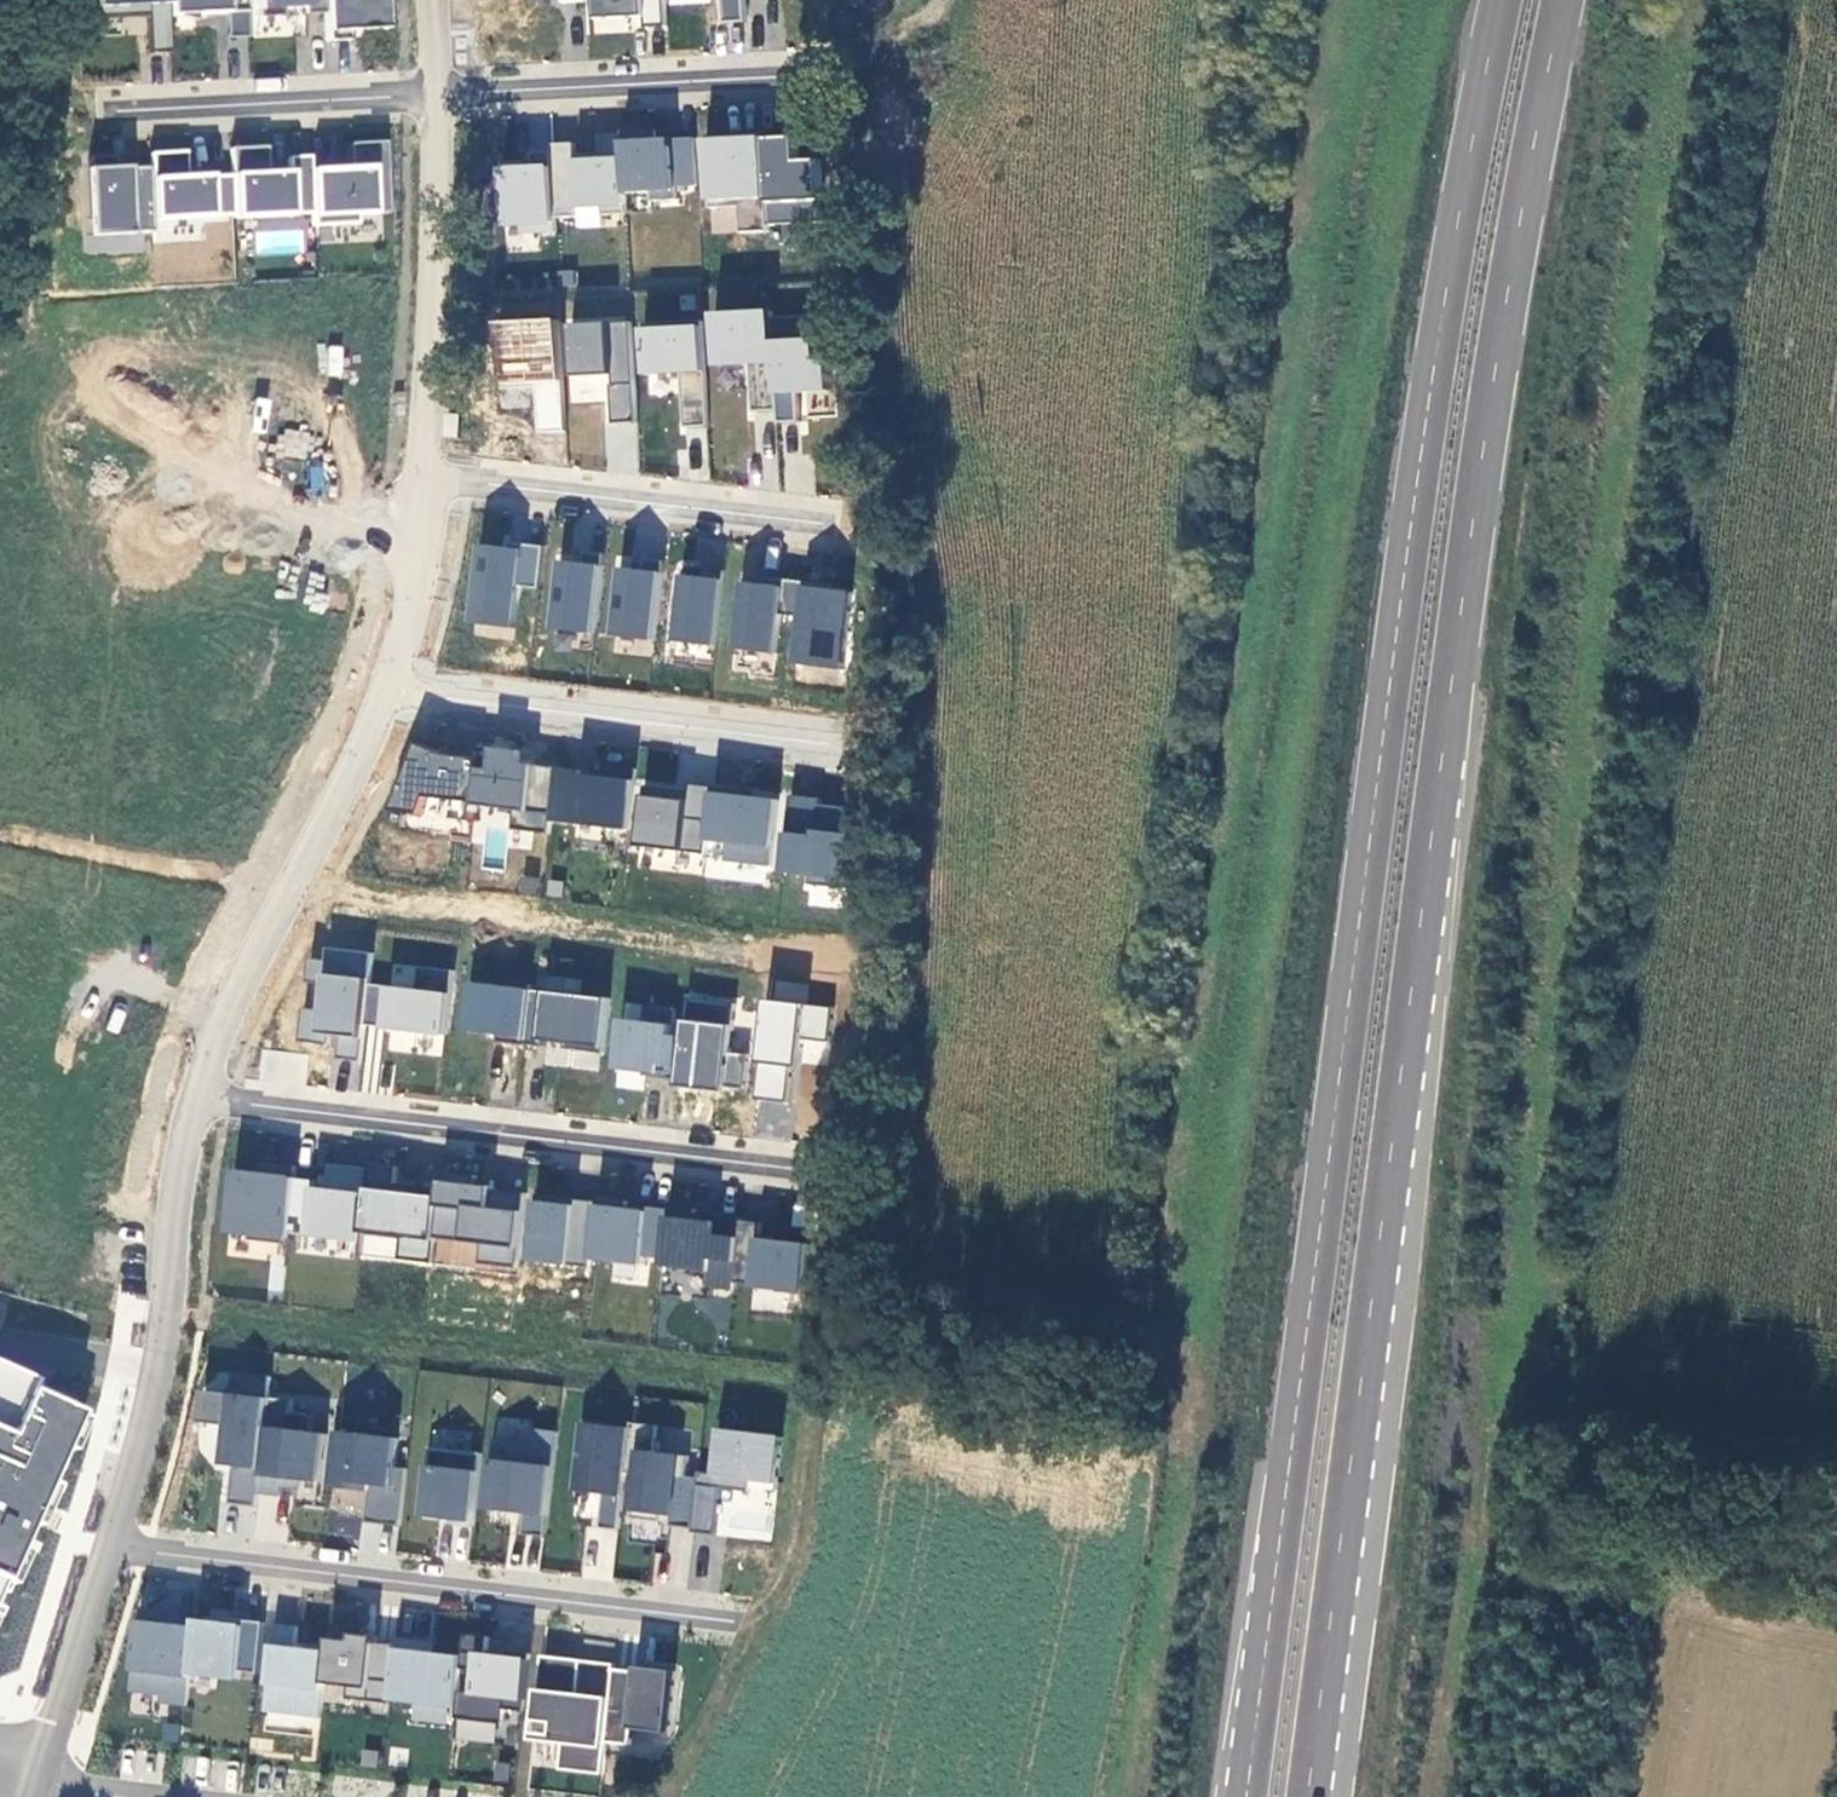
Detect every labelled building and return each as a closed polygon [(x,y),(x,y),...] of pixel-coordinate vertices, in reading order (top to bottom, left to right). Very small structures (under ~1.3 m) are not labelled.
[(147,17),(149,54),(170,53),(168,17),(167,0),(96,0),(97,20),(125,18),(124,6),(155,4),(156,16),(147,17)] [(168,17),(226,14),(227,14),(226,5),(246,4),(246,0),(167,0),(168,17)] [(259,18),(283,17),(283,9),(306,8),(306,14),(326,13),(325,0),(258,0),(259,18)] [(327,45),(329,45),(328,42),(350,41),(349,23),(386,21),(385,0),(325,0),(326,13),(327,45)] [(599,13),(647,11),(648,29),(668,28),(667,0),(598,0),(599,13)] [(727,24),(748,23),(747,0),(725,0),(727,24)] [(246,4),(226,5),(227,14),(226,14),(227,39),(248,38),(246,4)] [(678,201),(677,187),(698,186),(696,139),(673,140),(673,144),(658,144),(658,130),(624,132),(624,135),(627,194),(654,193),(654,202),(678,201)] [(797,137),(765,139),(770,226),(825,223),(822,161),(800,162),(799,133),(797,133),(797,137)] [(576,144),(553,146),(554,153),(557,219),(580,218),(579,208),(604,207),(604,217),(628,215),(627,194),(624,135),(601,136),(603,162),(577,163),(576,144)] [(711,210),(740,208),(741,234),(770,233),(770,226),(765,139),(765,135),(722,137),(722,144),(709,144),(709,138),(707,138),(711,210)] [(388,213),(385,143),(349,144),(350,171),(310,173),(311,215),(313,226),(357,224),(356,215),(388,213)] [(308,158),(287,159),(288,174),(266,175),(265,149),(230,151),(231,176),(233,216),(234,218),(311,215),(310,173),(308,158)] [(184,152),(149,154),(149,168),(152,220),(233,216),(231,176),(185,179),(184,152)] [(557,219),(554,153),(534,154),(535,169),(528,170),(527,163),(504,164),(505,227),(523,226),(524,235),(558,233),(557,219)] [(114,169),(114,157),(88,158),(91,219),(108,218),(109,234),(153,232),(152,220),(149,168),(114,169)] [(774,313),(717,316),(720,368),(753,366),(755,413),(779,412),(775,319),(774,313)] [(817,317),(775,319),(779,412),(780,424),(801,423),(799,390),(831,388),(831,393),(832,393),(831,359),(819,360),(817,317)] [(568,433),(562,322),(502,325),(505,386),(539,384),(541,434),(568,433)] [(649,376),(684,374),(686,429),(711,427),(705,322),(646,325),(649,376)] [(639,424),(634,323),(574,326),(577,379),(615,377),(616,386),(613,386),(615,425),(639,424)] [(486,547),(484,547),(475,625),(476,625),(477,620),(516,624),(516,630),(517,630),(522,588),(541,590),(546,548),(511,544),(509,556),(485,553),(486,547)] [(563,562),(555,630),(556,629),(596,634),(597,635),(606,555),(587,553),(585,565),(563,562)] [(623,570),(615,637),(617,636),(656,640),(657,642),(666,562),(647,560),(646,572),(623,570)] [(703,579),(684,577),(676,643),(717,648),(726,573),(704,570),(703,579)] [(763,586),(744,584),(736,650),(777,655),(782,615),(786,580),(764,577),(763,586)] [(797,665),(799,666),(799,661),(843,666),(843,671),(844,671),(853,594),(808,588),(808,582),(786,580),(782,615),(803,618),(797,665)] [(450,756),(422,745),(395,813),(423,816),(430,799),(455,802),(453,820),(475,823),(477,813),(483,760),(450,756)] [(511,751),(484,748),(483,760),(477,813),(478,813),(479,807),(517,811),(515,831),(551,835),(553,822),(559,769),(509,763),(511,751)] [(605,778),(582,775),(582,772),(559,769),(553,822),(631,831),(638,770),(606,766),(605,778)] [(716,788),(693,785),(691,802),(681,801),(682,792),(648,788),(641,848),(707,856),(709,842),(716,788)] [(738,790),(716,788),(709,842),(730,844),(727,862),(772,867),(780,801),(737,796),(738,790)] [(812,877),(811,886),(849,890),(859,811),(833,808),(831,821),(821,820),(823,800),(794,797),(785,874),(812,877)] [(344,1027),(340,1060),(363,1063),(367,1027),(372,986),(376,955),(331,949),(329,962),(313,960),(310,984),(329,986),(326,1012),(307,1010),(303,1043),(332,1047),(335,1025),(344,1027)] [(418,991),(372,986),(367,1027),(388,1029),(389,1023),(401,1025),(400,1031),(448,1036),(456,972),(421,968),(418,991)] [(511,989),(473,985),(467,1033),(500,1037),(499,1044),(526,1047),(527,1046),(533,990),(534,987),(512,984),(511,989)] [(611,1000),(533,990),(527,1046),(547,1048),(548,1040),(568,1042),(567,1050),(605,1055),(611,1000)] [(692,996),(691,996),(686,1039),(681,1081),(680,1088),(702,1091),(703,1085),(746,1090),(750,1056),(732,1054),(738,1005),(692,1000),(692,996)] [(835,1009),(769,1001),(758,1101),(789,1105),(795,1052),(803,1053),(805,1041),(831,1044),(835,1009)] [(646,1074),(646,1077),(647,1077),(648,1074),(659,1075),(659,1079),(681,1081),(686,1039),(674,1037),(678,1010),(649,1007),(647,1024),(625,1021),(619,1070),(646,1074)] [(403,1238),(400,1260),(434,1264),(437,1239),(442,1192),(419,1189),(418,1194),(396,1192),(399,1168),(372,1164),(372,1170),(363,1244),(362,1256),(363,1256),(366,1233),(403,1238)] [(251,1235),(251,1241),(290,1246),(291,1234),(297,1180),(299,1168),(278,1165),(276,1177),(237,1173),(230,1233),(251,1235)] [(297,1180),(291,1234),(363,1244),(372,1170),(333,1165),(330,1190),(317,1189),(318,1182),(297,1180)] [(527,1195),(494,1191),(495,1182),(494,1182),(493,1188),(477,1186),(478,1180),(478,1177),(444,1173),(442,1192),(437,1239),(483,1245),(481,1265),(518,1269),(527,1195)] [(539,1196),(531,1262),(591,1269),(593,1259),(599,1203),(577,1201),(576,1207),(559,1205),(560,1199),(539,1196)] [(671,1212),(649,1209),(648,1213),(628,1210),(628,1203),(600,1199),(599,1203),(593,1259),(644,1265),(645,1256),(666,1259),(671,1212)] [(717,1217),(717,1223),(696,1221),(697,1215),(698,1211),(672,1208),(671,1212),(666,1259),(665,1267),(712,1273),(710,1289),(735,1292),(736,1284),(743,1222),(743,1220),(717,1217)] [(717,1223),(717,1217),(697,1215),(696,1221),(717,1223)] [(743,1222),(736,1284),(754,1286),(754,1289),(755,1289),(756,1286),(779,1289),(778,1293),(805,1297),(811,1246),(778,1242),(779,1238),(777,1238),(777,1241),(762,1240),(764,1225),(743,1222)] [(86,1412),(0,1371),(0,1596),(86,1412)] [(207,1392),(204,1424),(229,1427),(225,1466),(236,1467),(231,1504),(258,1507),(260,1493),(261,1486),(271,1398),(273,1378),(236,1374),(233,1395),(207,1392)] [(294,1412),(295,1401),(271,1398),(261,1486),(260,1493),(283,1496),(284,1487),(297,1489),(298,1481),(322,1484),(328,1435),(313,1434),(316,1415),(294,1412)] [(633,1430),(585,1424),(577,1492),(605,1495),(601,1530),(621,1532),(628,1474),(633,1430)] [(657,1453),(660,1427),(634,1424),(633,1430),(628,1474),(639,1475),(634,1520),(662,1523),(663,1516),(673,1517),(672,1527),(694,1530),(700,1479),(689,1478),(691,1458),(657,1453)] [(532,1443),(497,1439),(489,1504),(527,1509),(524,1536),(547,1538),(559,1433),(534,1430),(532,1443)] [(694,1534),(716,1537),(722,1490),(751,1494),(753,1481),(776,1484),(776,1492),(777,1492),(783,1439),(723,1431),(718,1476),(701,1474),(700,1479),(694,1530),(694,1534)] [(369,1523),(402,1527),(409,1470),(397,1469),(400,1440),(340,1433),(334,1488),(365,1492),(366,1485),(373,1486),(369,1523)] [(424,1518),(452,1521),(452,1525),(475,1527),(484,1455),(433,1449),(424,1518)] [(163,1696),(162,1704),(188,1707),(192,1670),(197,1628),(164,1624),(166,1612),(146,1610),(141,1628),(133,1693),(163,1696)] [(259,1675),(265,1624),(223,1619),(223,1625),(198,1622),(197,1628),(192,1670),(218,1673),(218,1677),(241,1679),(241,1673),(259,1675)] [(266,1712),(322,1719),(330,1648),(307,1646),(307,1650),(298,1649),(300,1628),(277,1625),(266,1712)] [(350,1687),(348,1699),(391,1704),(392,1701),(398,1646),(365,1642),(366,1630),(333,1626),(330,1648),(326,1685),(350,1687)] [(488,1656),(490,1638),(467,1636),(464,1658),(463,1670),(478,1672),(475,1694),(460,1692),(458,1709),(457,1720),(504,1725),(506,1711),(525,1713),(532,1655),(511,1653),(510,1658),(488,1656)] [(418,1642),(399,1640),(398,1646),(392,1701),(458,1709),(460,1692),(463,1670),(464,1658),(417,1652),(418,1642)] [(615,1670),(616,1665),(615,1665),(610,1705),(578,1701),(583,1661),(544,1657),(535,1735),(571,1740),(568,1765),(602,1769),(601,1775),(603,1776),(607,1744),(615,1670)] [(676,1673),(638,1668),(638,1673),(615,1670),(607,1744),(631,1747),(633,1730),(669,1735),(676,1673)] [(561,1771),(601,1775),(602,1769),(568,1765),(571,1740),(535,1735),(534,1741),(564,1745),(561,1771)]
